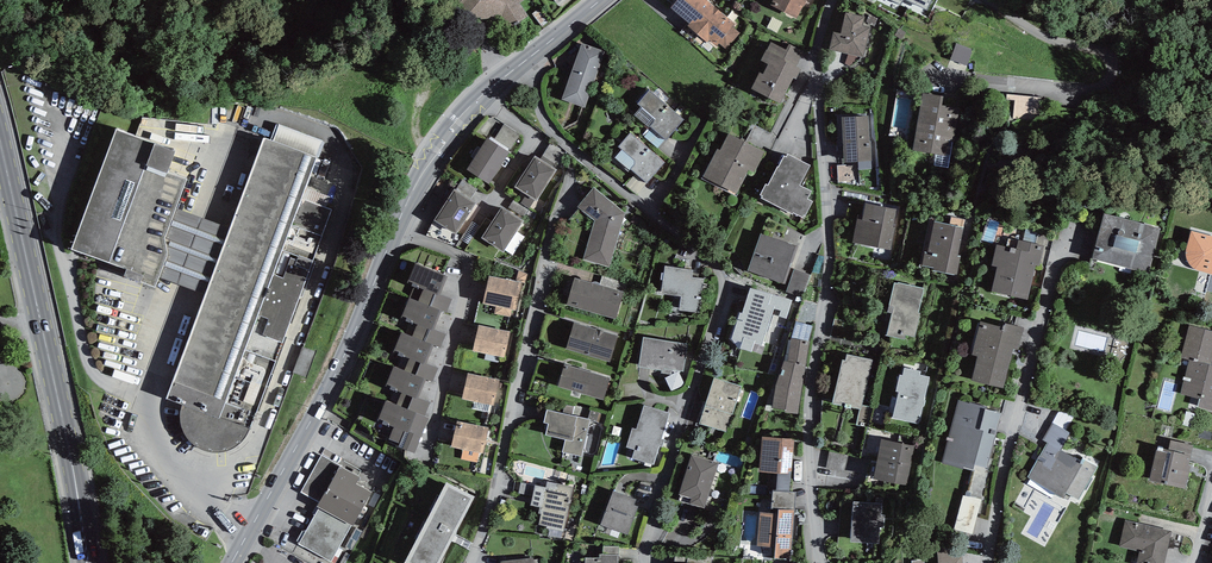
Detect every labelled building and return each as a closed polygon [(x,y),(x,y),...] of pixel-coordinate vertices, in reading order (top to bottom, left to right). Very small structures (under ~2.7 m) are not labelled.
[(528,16),(520,2),(523,0),(459,0),(460,19),(481,17),(480,19),(502,18),(514,26),(528,16)] [(741,33),(733,27),(735,24),(707,0),(678,0),(671,8),(690,24),(688,26),(708,43),(709,40),(717,46),(719,44),(727,50),(741,33)] [(771,5),(797,19),(806,0),(773,0),(771,5)] [(927,10),(932,0),(906,0),(927,10)] [(833,32),(829,49),(849,54),(860,57),(864,58),(871,27),(863,25),(865,16),(846,12),(840,33),(833,32)] [(760,72),(752,89),(780,103),(793,78),(796,80),(802,69),(797,66),(805,52),(789,43),(786,49),(771,42),(767,50),(766,50),(761,61),(768,64),(763,74),(760,72)] [(604,50),(582,43),(563,99),(585,107),(604,50)] [(968,66),(974,50),(958,43),(951,60),(968,66)] [(859,61),(860,57),(849,54),(845,64),(850,66),(859,61)] [(684,120),(649,90),(638,104),(641,107),(634,115),(651,129),(665,140),(666,141),(684,120)] [(1041,118),(1042,90),(1015,90),(1014,117),(1041,118)] [(943,96),(923,93),(913,150),(937,155),(951,157),(952,157),(960,108),(942,105),(943,96)] [(859,170),(872,169),(871,142),(869,142),(869,116),(842,117),(844,162),(858,162),(858,164),(859,170)] [(271,140),(316,157),(319,159),(326,142),(277,124),(271,140)] [(509,149),(510,150),(520,135),(504,124),(495,139),(509,149)] [(175,152),(117,128),(72,249),(126,269),(124,276),(155,288),(159,277),(166,259),(165,238),(176,209),(187,179),(167,174),(175,152)] [(658,148),(665,140),(651,129),(644,137),(658,148)] [(663,164),(630,133),(618,147),(622,150),(615,157),(635,174),(647,184),(663,164)] [(717,149),(703,176),(702,179),(736,196),(749,171),(754,173),(765,152),(728,133),(720,150),(717,149)] [(166,399),(182,405),(182,412),(181,419),(181,425),(183,432),(186,438),(192,444),(198,448),(208,452),(215,454),(225,452),(234,448),(241,444),(246,437),(335,210),(300,197),(316,157),(271,140),(264,137),(230,229),(205,294),(166,399)] [(508,151),(509,149),(495,139),(491,137),(489,139),(508,151)] [(489,139),(487,138),(467,170),(489,184),(509,152),(508,151),(489,139)] [(540,159),(555,168),(566,152),(557,146),(558,145),(551,141),(540,159)] [(762,197),(761,198),(792,214),(793,213),(803,217),(804,215),(805,216),(812,202),(807,199),(811,191),(800,185),(810,165),(788,154),(786,156),(784,155),(779,166),(777,166),(767,184),(766,183),(760,195),(762,197)] [(949,168),(951,157),(937,155),(935,165),(949,168)] [(540,159),(535,156),(515,187),(526,195),(535,200),(536,201),(557,169),(555,168),(540,159)] [(859,185),(859,170),(858,164),(837,165),(838,183),(859,185)] [(637,195),(647,184),(635,174),(626,185),(637,195)] [(456,190),(470,199),(477,189),(463,179),(456,190)] [(625,213),(594,187),(578,207),(594,220),(583,259),(609,267),(625,213)] [(454,189),(434,221),(456,234),(476,203),(470,199),(456,190),(454,189)] [(529,208),(535,200),(526,195),(521,203),(529,208)] [(524,217),(528,210),(514,200),(509,207),(524,217)] [(858,219),(853,243),(892,250),(896,227),(894,227),(897,209),(866,203),(862,220),(858,219)] [(502,207),(481,238),(504,252),(524,221),(502,207)] [(159,277),(205,294),(230,229),(176,209),(165,238),(166,259),(159,277)] [(1161,228),(1104,213),(1092,258),(1148,273),(1161,228)] [(958,256),(964,228),(963,228),(965,220),(951,217),(950,225),(935,221),(928,252),(925,252),(922,266),(934,268),(934,271),(957,275),(961,257),(958,256)] [(1023,241),(1035,244),(1037,231),(1026,228),(1023,241)] [(1191,231),(1186,251),(1186,255),(1186,257),(1187,260),(1188,262),(1189,264),(1191,266),(1193,267),(1196,270),(1199,271),(1202,271),(1211,274),(1211,236),(1191,231)] [(798,246),(761,234),(748,271),(783,283),(798,246)] [(998,267),(992,292),(1028,300),(1036,265),(1039,266),(1044,246),(1035,244),(1023,241),(1019,240),(1016,249),(997,244),(992,266),(998,267)] [(448,276),(416,263),(407,284),(423,290),(439,297),(440,295),(448,276)] [(693,270),(665,266),(661,294),(681,297),(679,310),(700,313),(704,279),(693,277),(693,270)] [(803,297),(810,275),(794,270),(787,291),(803,297)] [(529,284),(532,275),(518,271),(516,280),(529,284)] [(516,310),(522,283),(489,276),(483,303),(496,306),(494,314),(510,317),(512,310),(516,310)] [(602,276),(600,284),(600,285),(620,291),(623,281),(602,276)] [(616,319),(624,292),(620,291),(600,285),(600,284),(598,283),(596,282),(594,282),(592,283),(575,278),(567,305),(616,319)] [(892,314),(886,336),(905,340),(906,335),(915,337),(921,313),(919,313),(924,288),(898,283),(898,284),(894,283),(888,312),(892,314)] [(740,313),(732,340),(737,348),(752,352),(755,344),(764,347),(765,342),(770,344),(780,317),(787,319),(792,300),(751,288),(742,313),(740,313)] [(419,302),(442,311),(446,313),(452,299),(440,295),(439,297),(423,290),(419,302)] [(419,302),(409,298),(401,318),(417,324),(434,330),(434,329),(442,311),(419,302)] [(809,342),(813,326),(796,322),(791,339),(809,342)] [(1003,327),(980,322),(972,355),(978,356),(972,380),(1003,388),(1013,349),(1018,349),(1024,327),(1004,323),(1003,327)] [(618,336),(574,323),(566,349),(610,362),(618,336)] [(412,336),(434,345),(440,348),(446,334),(434,329),(434,330),(417,324),(412,336)] [(511,331),(479,325),(473,351),(505,358),(511,331)] [(1180,394),(1200,399),(1198,407),(1211,411),(1211,365),(1211,363),(1211,331),(1189,325),(1181,358),(1189,361),(1180,394)] [(412,336),(402,332),(393,353),(409,359),(426,365),(426,364),(434,345),(412,336)] [(688,344),(643,337),(639,367),(662,371),(661,373),(671,374),(672,370),(684,371),(688,344)] [(773,400),(772,408),(785,410),(785,413),(799,414),(809,342),(791,339),(788,361),(784,361),(776,386),(773,400)] [(308,370),(315,347),(304,344),(297,367),(308,370)] [(862,405),(873,360),(847,354),(845,361),(842,360),(832,404),(845,406),(844,407),(851,409),(851,408),(860,409),(861,410),(862,405)] [(404,370),(426,379),(432,382),(438,368),(426,364),(426,365),(409,359),(404,370)] [(610,378),(564,364),(558,387),(604,400),(610,378)] [(404,370),(394,366),(385,388),(402,393),(418,399),(418,397),(426,379),(404,370)] [(899,392),(893,418),(918,424),(923,406),(925,406),(926,401),(924,400),(930,377),(920,375),(921,371),(905,368),(903,376),(900,375),(896,392),(899,392)] [(499,379),(468,373),(462,399),(475,402),(490,405),(494,406),(499,379)] [(741,387),(714,378),(699,424),(727,432),(741,387)] [(396,405),(424,416),(430,402),(418,397),(418,399),(402,393),(396,405)] [(396,446),(414,453),(429,418),(424,416),(396,405),(386,400),(378,421),(394,427),(389,439),(397,443),(396,446)] [(959,400),(942,463),(963,469),(964,467),(974,470),(975,465),(987,468),(1001,413),(987,410),(987,407),(959,400)] [(488,412),(490,405),(475,402),(474,409),(488,412)] [(562,413),(572,415),(574,407),(565,404),(562,413)] [(868,428),(873,407),(862,405),(861,410),(860,409),(856,425),(868,428)] [(635,450),(632,459),(654,465),(660,446),(662,447),(665,440),(662,439),(670,414),(644,406),(637,430),(633,429),(627,447),(635,450)] [(1052,423),(1066,431),(1075,416),(1061,408),(1052,423)] [(562,452),(582,456),(590,421),(590,419),(588,419),(572,415),(562,413),(547,410),(544,423),(549,424),(546,435),(565,439),(562,452)] [(590,421),(604,424),(607,414),(591,410),(588,419),(590,419),(590,421)] [(483,453),(489,428),(457,421),(452,447),(463,449),(460,459),(477,463),(479,452),(483,453)] [(1048,443),(1028,477),(1064,499),(1067,494),(1079,500),(1098,467),(1083,458),(1081,461),(1075,457),(1075,458),(1061,450),(1071,433),(1066,431),(1052,423),(1043,440),(1048,443)] [(794,439),(762,437),(760,472),(778,473),(791,474),(794,439)] [(877,460),(911,467),(915,445),(882,439),(877,460)] [(1191,456),(1194,446),(1171,440),(1168,450),(1191,456)] [(1168,450),(1157,447),(1150,480),(1185,489),(1191,466),(1189,465),(1191,456),(1168,450)] [(845,473),(849,456),(831,451),(826,468),(845,473)] [(300,492),(319,502),(340,466),(322,455),(300,492)] [(692,498),(690,504),(704,509),(718,463),(692,455),(680,495),(692,498)] [(911,467),(877,460),(873,480),(907,487),(911,467)] [(317,507),(319,508),(351,526),(353,527),(372,492),(356,484),(360,477),(340,466),(319,502),(317,507)] [(789,492),(791,474),(778,473),(776,492),(789,492)] [(405,562),(441,562),(475,497),(447,482),(405,562)] [(533,496),(535,485),(521,482),(519,493),(533,496)] [(541,514),(539,525),(546,527),(546,528),(550,529),(562,531),(564,532),(573,487),(547,482),(546,487),(535,485),(533,496),(531,506),(539,507),(538,513),(541,514)] [(636,500),(613,491),(601,525),(627,535),(638,507),(634,505),(636,500)] [(772,491),(771,509),(778,509),(794,510),(796,493),(789,492),(776,492),(772,491)] [(981,500),(963,496),(954,529),(972,534),(981,500)] [(851,542),(879,544),(880,528),(885,528),(885,515),(880,515),(881,504),(854,502),(851,542)] [(319,508),(299,544),(331,561),(351,526),(319,508)] [(760,512),(757,546),(775,548),(774,558),(791,560),(794,510),(778,509),(778,513),(760,512)] [(1125,520),(1119,547),(1139,552),(1137,562),(1165,562),(1172,531),(1125,520)] [(561,538),(562,531),(550,529),(549,535),(561,538)] [(939,562),(963,562),(961,544),(937,546),(939,562)] [(603,554),(619,555),(619,547),(603,546),(603,554)] [(619,555),(603,554),(600,554),(599,558),(585,558),(585,562),(619,562),(619,555)]
